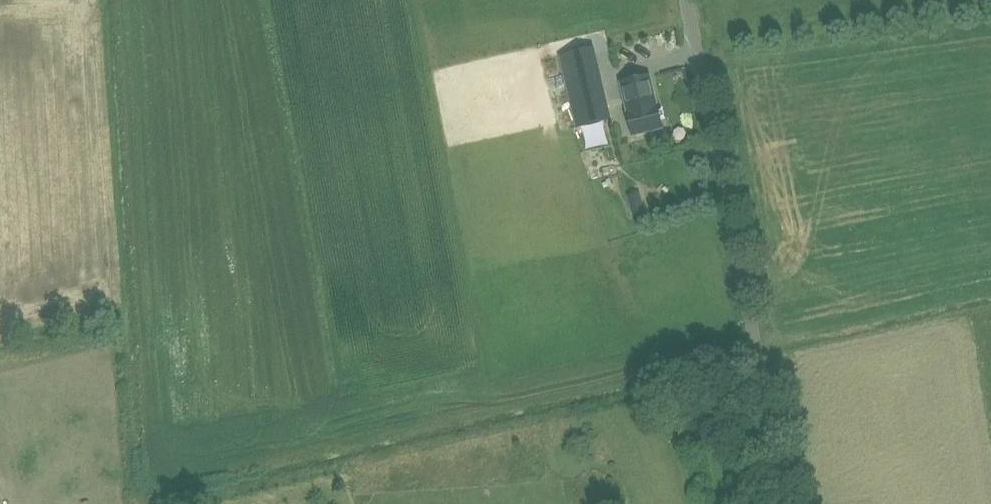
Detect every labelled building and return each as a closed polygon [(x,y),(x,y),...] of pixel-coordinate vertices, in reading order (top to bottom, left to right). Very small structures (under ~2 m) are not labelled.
[(593,49),(561,56),(577,127),(609,119),(593,49)] [(656,107),(649,77),(621,83),(628,114),(627,114),(633,136),(662,129),(657,107),(656,107)] [(639,194),(628,196),(633,214),(644,211),(639,194)]
